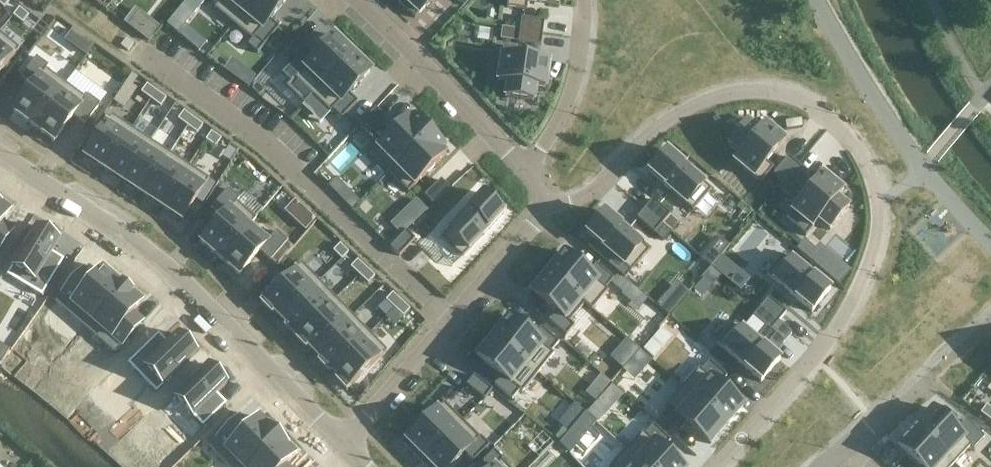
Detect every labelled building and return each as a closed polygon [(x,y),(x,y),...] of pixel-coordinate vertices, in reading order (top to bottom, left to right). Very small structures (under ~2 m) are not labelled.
[(216,6),(214,9),(233,25),(254,0),(209,0),(216,6)] [(233,25),(253,41),(255,38),(264,46),(279,28),(270,20),(286,0),(254,0),(233,25)] [(397,1),(415,18),(432,0),(398,0),(397,1)] [(507,8),(527,11),(528,1),(556,5),(557,0),(508,0),(507,8)] [(21,9),(14,16),(23,24),(30,17),(21,9)] [(522,18),(520,30),(543,34),(545,22),(522,18)] [(520,30),(518,43),(541,46),(543,34),(520,30)] [(0,34),(0,72),(14,55),(19,48),(0,33),(0,34)] [(304,51),(288,68),(297,76),(294,78),(312,96),(353,53),(335,36),(313,59),(304,51)] [(503,47),(498,82),(507,84),(505,98),(534,102),(536,88),(546,89),(549,63),(521,60),(523,50),(503,47)] [(353,53),(312,96),(330,113),(333,110),(341,119),(357,102),(349,93),(371,70),(353,53)] [(33,86),(13,113),(34,127),(66,84),(46,69),(48,66),(36,57),(21,78),(33,86)] [(66,84),(34,127),(54,142),(73,116),(85,124),(100,104),(88,95),(85,98),(66,84)] [(147,84),(141,93),(151,100),(157,92),(147,84)] [(157,92),(151,100),(160,107),(166,99),(157,92)] [(375,109),(360,126),(369,134),(385,117),(375,109)] [(184,111),(178,119),(187,126),(193,118),(184,111)] [(112,115),(84,157),(87,158),(85,161),(94,167),(96,164),(104,169),(131,128),(112,115)] [(408,116),(370,154),(389,173),(430,132),(415,116),(411,119),(408,116)] [(193,118),(187,126),(197,134),(203,126),(193,118)] [(747,121),(728,144),(739,154),(733,161),(761,184),(774,168),(766,162),(784,140),(764,123),(758,131),(747,121)] [(131,128),(104,169),(112,175),(111,178),(120,184),(121,181),(123,182),(151,141),(131,128)] [(211,132),(205,140),(216,147),(221,139),(211,132)] [(430,132),(389,173),(408,192),(446,155),(443,151),(446,148),(430,132)] [(151,141),(123,182),(125,184),(123,186),(133,192),(134,190),(142,195),(170,153),(151,141)] [(667,151),(648,173),(671,193),(693,211),(712,190),(690,171),(667,151)] [(170,153),(142,195),(150,200),(149,203),(158,209),(160,206),(162,208),(189,166),(170,153)] [(788,157),(773,175),(783,183),(797,165),(788,157)] [(797,165),(783,183),(792,191),(807,173),(797,165)] [(189,166),(162,208),(169,213),(168,215),(177,221),(179,219),(181,221),(209,179),(189,166)] [(798,190),(785,206),(813,229),(819,221),(830,231),(849,208),(837,198),(843,191),(824,175),(805,197),(798,190)] [(441,180),(424,196),(433,205),(450,189),(441,180)] [(222,218),(200,243),(219,259),(255,218),(237,202),(239,199),(228,189),(211,208),(222,218)] [(462,215),(443,236),(463,256),(483,235),(504,214),(483,194),(462,215)] [(286,209),(295,217),(305,206),(296,198),(286,209)] [(653,201),(645,210),(664,225),(671,216),(653,201)] [(11,212),(1,205),(0,204),(0,227),(11,212)] [(645,210),(638,219),(656,235),(664,225),(645,210)] [(605,212),(586,234),(609,254),(631,272),(649,251),(628,232),(605,212)] [(255,218),(219,259),(238,276),(260,251),(271,261),(288,242),(276,231),(267,241),(250,226),(256,219),(255,218)] [(37,227),(7,276),(42,297),(61,265),(49,258),(52,253),(59,241),(50,235),(51,233),(40,227),(39,229),(37,227)] [(10,235),(0,228),(0,250),(10,235)] [(406,231),(390,248),(399,257),(415,239),(406,231)] [(340,244),(333,251),(342,260),(348,253),(340,244)] [(563,253),(547,272),(593,310),(609,291),(606,289),(614,279),(596,264),(588,274),(563,253)] [(785,253),(767,275),(789,293),(789,294),(812,313),(831,290),(807,271),(807,272),(785,253)] [(357,260),(351,267),(359,275),(366,268),(357,260)] [(286,278),(261,303),(272,314),(274,312),(281,319),(319,281),(302,263),(286,278)] [(366,268),(359,275),(368,284),(375,276),(366,268)] [(79,275),(55,303),(85,329),(122,286),(121,285),(119,283),(120,281),(106,269),(104,271),(102,269),(89,283),(79,275)] [(547,272),(531,291),(556,312),(548,321),(566,336),(575,326),(570,322),(585,304),(592,311),(593,310),(547,272)] [(319,281),(281,319),(287,326),(285,328),(295,338),(336,298),(319,281)] [(122,286),(85,329),(115,354),(140,326),(129,317),(142,303),(132,295),(133,294),(122,286)] [(392,293),(386,300),(394,309),(401,301),(392,293)] [(336,298),(295,338),(305,348),(308,346),(314,353),(353,316),(336,298)] [(768,298),(761,308),(778,322),(786,313),(768,298)] [(401,301),(394,309),(403,317),(410,310),(401,301)] [(761,308),(753,317),(771,332),(778,322),(761,308)] [(353,316),(314,353),(321,360),(319,362),(329,373),(332,371),(370,333),(353,316)] [(508,317),(492,336),(538,373),(554,354),(551,352),(559,343),(541,328),(533,337),(508,317)] [(735,322),(717,344),(739,363),(738,363),(761,382),(780,360),(757,341),(735,322)] [(387,351),(370,333),(332,371),(338,377),(335,380),(346,391),(387,351)] [(155,338),(128,364),(156,393),(197,354),(195,352),(197,350),(188,341),(186,343),(178,335),(168,345),(164,348),(155,338)] [(492,336),(477,356),(502,376),(494,385),(512,400),(520,391),(523,393),(538,373),(492,336)] [(699,368),(682,387),(727,426),(743,407),(719,386),(727,377),(709,361),(701,370),(699,368)] [(208,366),(175,398),(203,427),(223,408),(213,398),(217,395),(227,385),(219,377),(221,375),(212,366),(210,367),(208,366)] [(474,376),(466,385),(485,400),(492,390),(474,376)] [(669,408),(661,417),(678,433),(686,423),(711,445),(727,426),(682,387),(666,406),(669,408)] [(444,403),(403,445),(420,462),(462,420),(444,403)] [(981,414),(990,421),(990,419),(990,409),(986,406),(981,414)] [(932,409),(915,427),(954,464),(971,446),(974,449),(984,438),(966,420),(956,430),(932,409)] [(209,448),(233,425),(226,417),(202,440),(209,448)] [(209,448),(228,466),(246,466),(279,435),(271,426),(269,428),(267,426),(259,418),(245,431),(236,422),(209,448)] [(420,462),(425,466),(451,466),(464,453),(473,462),(489,446),(480,437),(479,438),(462,420),(420,462)] [(626,450),(645,466),(681,466),(663,450),(671,441),(654,425),(645,434),(643,432),(626,450)] [(897,445),(920,466),(952,466),(954,464),(915,427),(897,445)] [(246,466),(284,466),(296,456),(288,447),(286,445),(288,444),(279,435),(246,466)] [(626,450),(610,466),(645,466),(626,450)] [(502,461),(503,459),(494,451),(478,466),(509,466),(502,461)]
